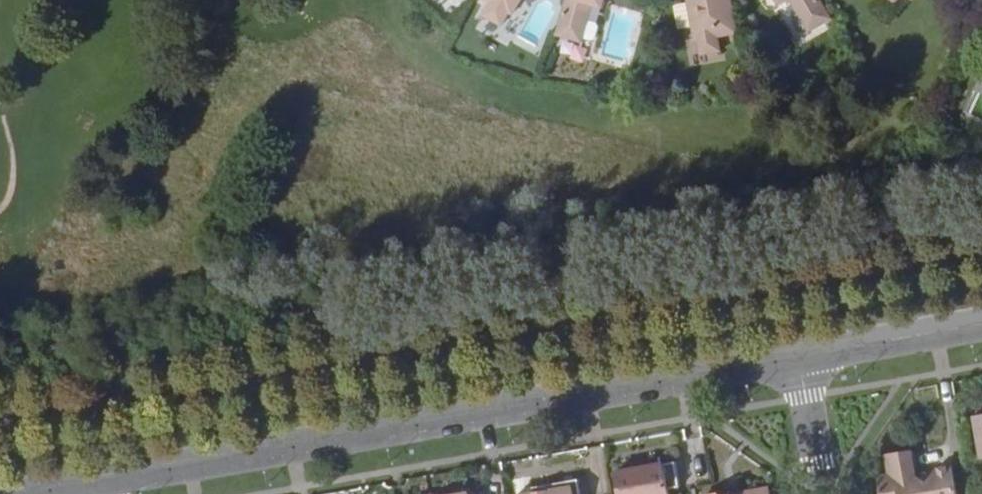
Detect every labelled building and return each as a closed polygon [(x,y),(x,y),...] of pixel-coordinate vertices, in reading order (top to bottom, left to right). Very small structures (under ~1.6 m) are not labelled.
[(489,3),(482,17),(499,27),(507,14),(512,17),(521,0),(483,0),(489,3)] [(557,33),(583,40),(593,3),(604,6),(606,0),(567,0),(557,33)] [(737,32),(731,0),(687,0),(693,40),(698,38),(700,53),(719,49),(717,36),(737,32)] [(831,19),(820,0),(777,0),(780,5),(789,0),(809,33),(831,19)] [(970,418),(979,463),(981,462),(981,416),(970,418)] [(950,468),(913,475),(908,451),(886,454),(890,475),(877,477),(880,493),(955,493),(950,468)] [(678,490),(673,465),(614,476),(617,493),(668,493),(667,492),(678,490)] [(570,482),(546,487),(548,493),(572,493),(570,482)]
